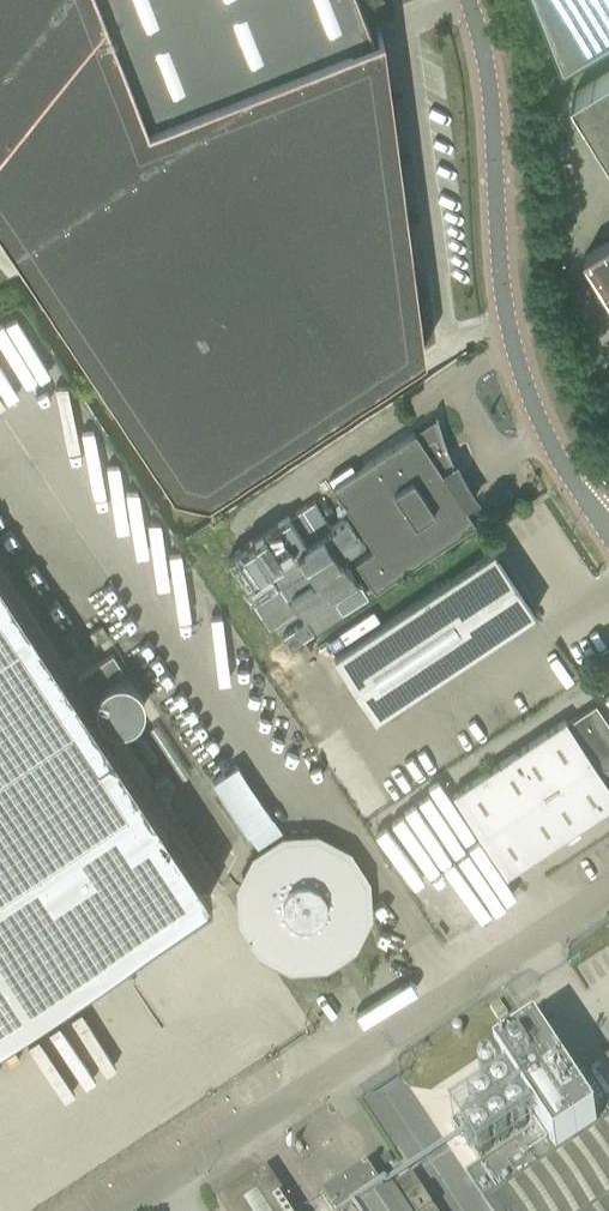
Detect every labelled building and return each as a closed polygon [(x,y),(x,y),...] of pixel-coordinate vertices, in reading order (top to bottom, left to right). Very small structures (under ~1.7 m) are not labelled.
[(103,12),(145,121),(371,34),(358,0),(0,0),(0,140),(103,12)] [(565,63),(608,36),(608,0),(540,0),(565,63)] [(171,485),(207,494),(423,351),(381,29),(371,34),(145,121),(103,12),(0,140),(0,228),(171,485)] [(573,92),(608,150),(608,70),(573,92)] [(586,254),(608,291),(608,240),(586,254)] [(354,554),(363,569),(362,570),(374,588),(475,521),(445,475),(455,468),(456,469),(457,469),(454,462),(451,455),(448,448),(445,441),(443,434),(440,427),(438,419),(436,412),(435,412),(436,416),(331,483),(371,543),(354,554)] [(495,550),(334,656),(375,718),(535,611),(495,550)] [(202,884),(0,570),(0,1019),(202,884)] [(506,874),(608,805),(608,723),(596,703),(567,722),(565,719),(452,793),(506,874)] [(373,912),(372,873),(353,843),(321,826),(285,828),(260,842),(250,853),(238,879),(241,918),(263,949),(291,961),(329,959),(360,941),(373,912)] [(468,1176),(492,1210),(608,1210),(608,1083),(468,1176)] [(324,1199),(332,1210),(434,1210),(413,1179),(411,1180),(404,1170),(379,1187),(368,1170),(324,1199)] [(268,1173),(218,1205),(222,1210),(293,1210),(268,1173)]
